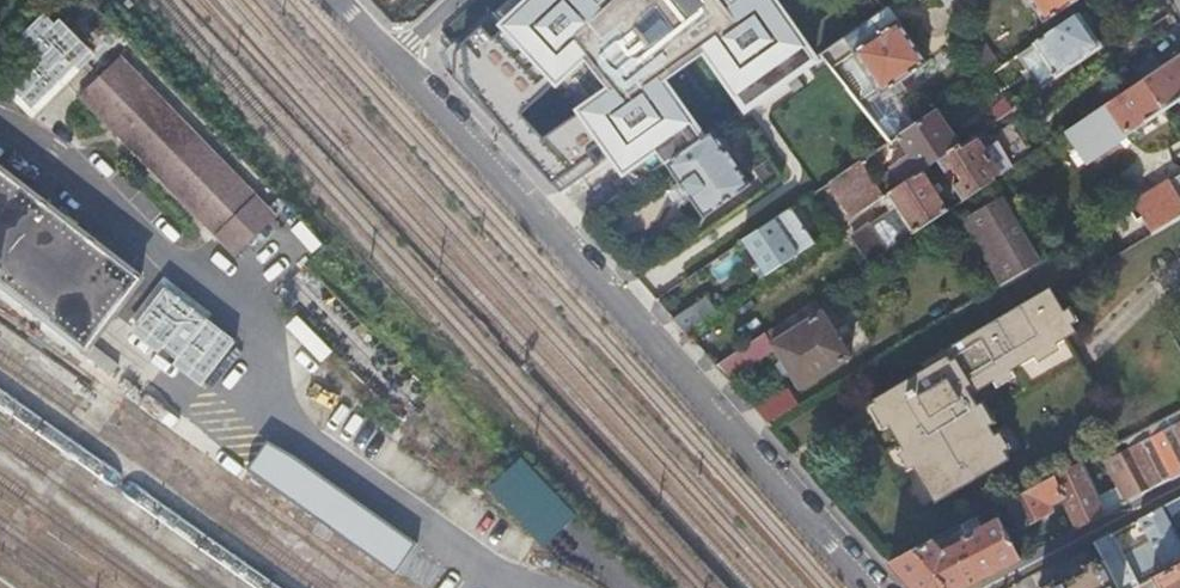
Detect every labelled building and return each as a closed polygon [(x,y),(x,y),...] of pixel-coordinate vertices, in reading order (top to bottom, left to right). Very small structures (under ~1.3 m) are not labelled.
[(636,186),(668,163),(705,137),(665,81),(709,50),(753,112),(781,92),(810,132),(859,99),(822,53),(815,58),(774,0),(737,0),(733,3),(730,0),(604,0),(600,3),(597,0),(509,0),(495,13),(507,25),(558,81),(584,57),(592,69),(591,71),(590,74),(591,76),(592,78),(593,79),(596,80),(600,79),(610,91),(601,97),(632,141),(613,154),(636,186)] [(1046,21),(1077,0),(1032,0),(1046,21)] [(889,5),(887,6),(879,12),(822,53),(859,99),(892,140),(900,135),(901,134),(936,111),(951,100),(934,75),(925,63),(928,61),(889,5)] [(56,25),(42,9),(32,19),(46,34),(56,25)] [(1100,45),(1079,14),(1037,42),(1058,74),(1100,45)] [(507,25),(494,37),(482,25),(462,43),(463,86),(562,195),(602,167),(592,154),(606,144),(582,111),(601,97),(610,91),(600,79),(596,80),(593,79),(592,78),(591,76),(590,74),(591,71),(592,69),(584,57),(558,81),(507,25)] [(462,43),(455,51),(456,79),(463,86),(462,43)] [(975,50),(991,73),(1002,66),(986,44),(975,50)] [(6,66),(17,56),(8,46),(0,53),(0,59),(6,66)] [(940,67),(934,75),(951,100),(976,84),(991,73),(975,50),(972,46),(940,67)] [(1144,78),(1165,108),(1179,98),(1179,54),(1144,78)] [(77,96),(235,255),(275,215),(117,56),(77,96)] [(991,73),(976,84),(985,97),(999,86),(991,73)] [(1144,78),(1107,103),(1127,133),(1165,108),(1144,78)] [(606,144),(613,154),(632,141),(601,97),(582,111),(606,144)] [(958,144),(936,111),(901,134),(900,135),(922,168),(937,158),(958,144)] [(724,131),(721,125),(705,137),(668,163),(705,215),(751,182),(719,135),(724,131)] [(962,149),(958,144),(937,158),(943,167),(949,175),(957,169),(964,177),(955,184),(959,190),(965,198),(989,182),(995,178),(994,176),(1000,173),(977,139),(962,149)] [(872,223),(890,249),(950,208),(938,191),(943,188),(938,182),(934,185),(929,177),(936,172),(943,167),(937,158),(922,168),(887,192),(896,206),(872,223)] [(884,194),(862,161),(830,182),(852,215),(884,194)] [(949,175),(943,167),(936,172),(952,195),(959,190),(955,184),(949,175)] [(0,171),(0,289),(109,374),(117,364),(89,343),(94,336),(139,280),(0,171)] [(1003,192),(995,178),(989,182),(996,194),(981,204),(1022,273),(1043,260),(1007,198),(1003,192)] [(1153,233),(1179,217),(1179,178),(1136,205),(1153,233)] [(1010,187),(1003,192),(1007,198),(1014,194),(1010,187)] [(792,207),(745,239),(768,272),(814,240),(792,207)] [(207,382),(241,327),(162,279),(129,334),(207,382)] [(1079,332),(1051,287),(922,364),(925,370),(873,401),(935,504),(1011,460),(973,396),(1079,332)] [(705,296),(675,319),(687,333),(717,311),(705,296)] [(772,342),(777,349),(801,388),(851,357),(823,310),(772,342)] [(299,315),(288,326),(323,362),(335,350),(299,315)] [(766,332),(716,365),(730,382),(777,349),(772,342),(766,332)] [(1147,428),(1152,437),(1085,472),(1107,513),(1179,475),(1179,411),(1147,428)] [(1144,430),(1137,434),(1139,439),(1147,435),(1144,430)] [(1130,438),(1121,442),(1124,447),(1132,442),(1130,438)] [(525,457),(491,489),(547,548),(582,516),(525,457)] [(1064,496),(1080,528),(1103,516),(1078,465),(1054,477),(1064,496)] [(1007,502),(1020,526),(1051,509),(1049,504),(1064,496),(1054,477),(1007,502)] [(1161,507),(1172,528),(1179,523),(1179,497),(1161,507)] [(1161,507),(1139,519),(1166,571),(1179,564),(1179,543),(1172,528),(1161,507)] [(891,563),(907,581),(913,587),(965,587),(1021,558),(1000,519),(976,531),(973,527),(965,532),(967,536),(963,538),(964,541),(953,547),(944,551),(934,540),(891,563)] [(965,532),(973,527),(970,521),(961,526),(965,532)] [(946,534),(953,547),(964,541),(963,538),(957,528),(946,534)] [(1103,559),(1119,587),(1134,587),(1140,585),(1113,532),(1094,542),(1103,559)] [(1103,559),(1051,587),(1119,587),(1103,559)] [(1159,587),(1179,587),(1179,564),(1166,571),(1154,578),(1159,587)] [(1144,583),(1152,578),(1148,571),(1140,575),(1144,583)]
